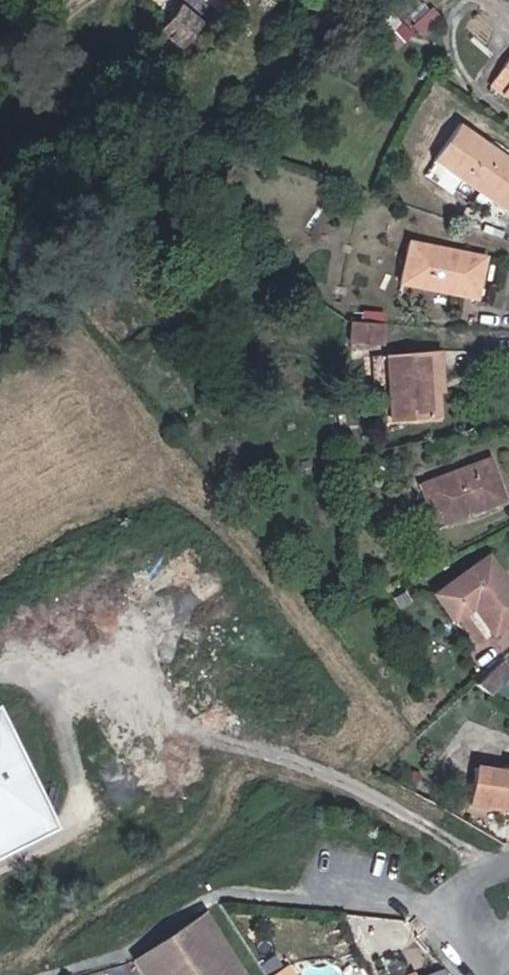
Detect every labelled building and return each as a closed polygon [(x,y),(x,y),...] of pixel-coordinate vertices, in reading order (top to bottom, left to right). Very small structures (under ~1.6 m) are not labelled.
[(209,23),(187,6),(169,29),(191,46),(209,23)] [(499,84),(508,91),(508,70),(499,84)] [(462,127),(439,164),(508,207),(508,156),(462,127)] [(487,258),(412,243),(405,282),(479,297),(487,258)] [(355,323),(354,344),(389,346),(390,325),(355,323)] [(444,353),(384,360),(388,391),(396,390),(399,423),(444,418),(440,371),(446,371),(444,353)] [(494,463),(428,486),(442,526),(508,503),(494,463)] [(440,588),(459,615),(479,601),(497,627),(508,619),(508,577),(492,552),(440,588)] [(44,829),(0,742),(0,852),(44,829)] [(481,769),(473,803),(506,810),(508,803),(508,775),(481,769)] [(206,911),(120,966),(126,974),(249,974),(206,911)]
